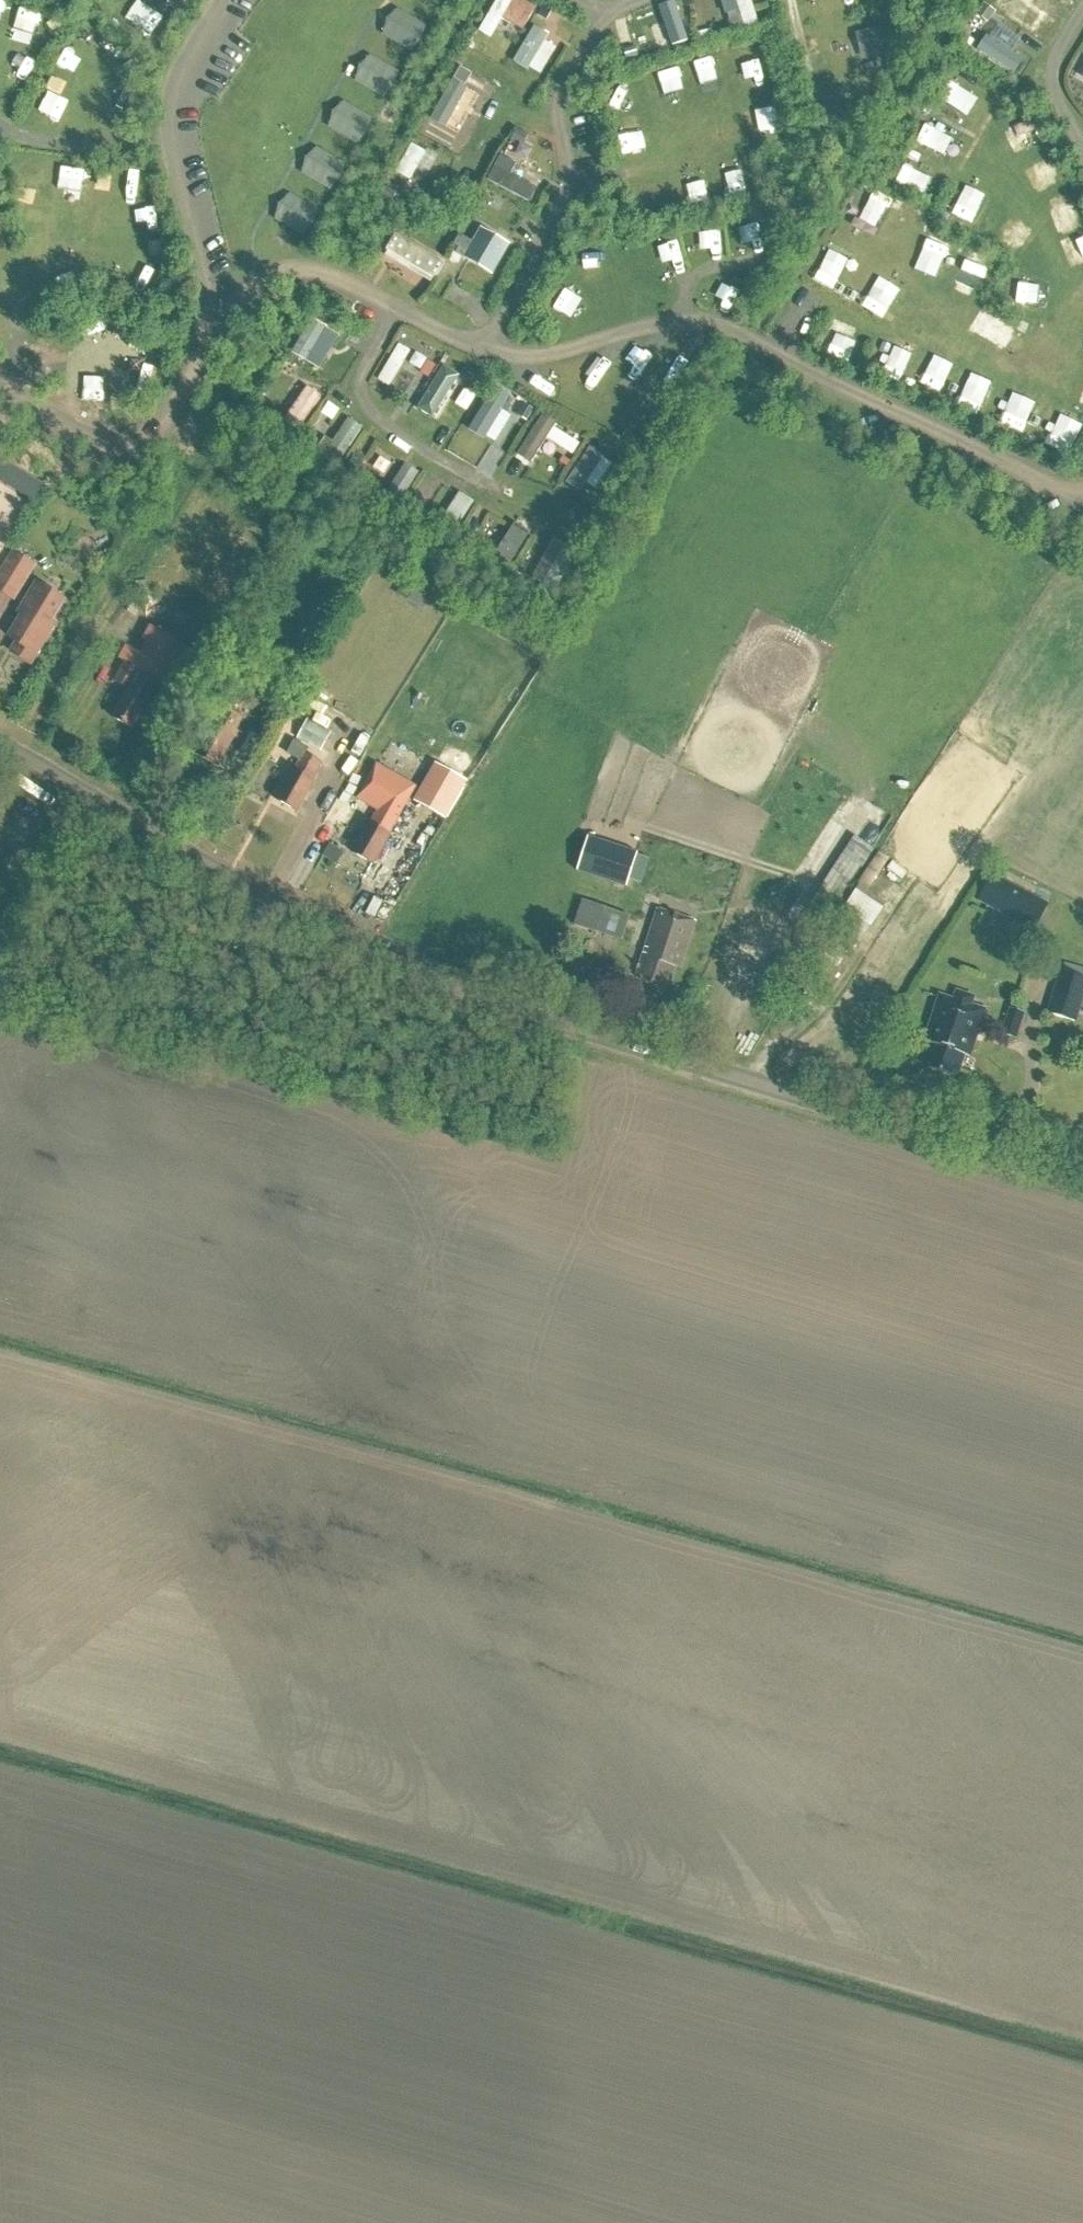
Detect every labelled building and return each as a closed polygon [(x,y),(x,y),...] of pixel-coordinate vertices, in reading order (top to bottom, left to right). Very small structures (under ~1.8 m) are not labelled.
[(527,0),(496,0),(478,31),(490,38),(501,18),(522,30),(536,5),(527,0)] [(744,33),(759,28),(750,0),(734,0),(744,33)] [(987,23),(996,11),(983,3),(975,15),(987,23)] [(542,6),(537,15),(546,20),(551,12),(542,6)] [(380,33),(412,52),(427,25),(395,7),(380,33)] [(651,14),(660,48),(685,41),(676,7),(651,14)] [(52,33),(64,25),(58,16),(46,24),(52,33)] [(533,26),(512,61),(527,70),(528,67),(539,74),(555,48),(544,41),(548,35),(533,26)] [(712,28),(698,31),(700,40),(714,36),(712,28)] [(878,29),(854,36),(859,55),(883,49),(878,29)] [(974,51),(1008,73),(1017,59),(983,36),(974,51)] [(633,43),(619,47),(623,59),(637,55),(633,43)] [(353,80),(385,99),(401,71),(369,53),(353,80)] [(677,61),(657,63),(660,87),(681,85),(677,61)] [(64,84),(52,78),(47,87),(59,93),(64,84)] [(429,119),(443,127),(466,87),(452,79),(429,119)] [(585,91),(591,109),(602,105),(596,88),(585,91)] [(326,126),(359,145),(374,118),(341,100),(326,126)] [(515,131),(512,139),(523,145),(527,137),(515,131)] [(299,173),(332,192),(347,165),(315,146),(299,173)] [(409,182),(425,154),(413,147),(397,174),(409,182)] [(500,155),(487,179),(528,201),(537,185),(510,171),(515,163),(500,155)] [(703,196),(699,175),(680,179),(684,200),(703,196)] [(637,193),(640,208),(653,206),(650,190),(637,193)] [(272,220),(305,238),(321,211),(288,192),(272,220)] [(464,224),(471,213),(463,208),(457,220),(464,224)] [(459,234),(453,244),(459,248),(455,254),(492,276),(510,245),(480,227),(472,242),(459,234)] [(656,243),(666,261),(686,250),(676,232),(656,243)] [(394,233),(385,251),(435,279),(441,268),(445,262),(422,249),(394,233)] [(349,311),(352,305),(346,302),(343,307),(349,311)] [(290,355),(305,365),(325,332),(310,323),(290,355)] [(971,354),(976,338),(965,334),(960,350),(971,354)] [(377,383),(389,389),(410,353),(398,347),(377,383)] [(430,358),(421,372),(429,378),(438,364),(430,358)] [(416,412),(432,422),(459,379),(444,369),(416,412)] [(321,400),(308,390),(283,426),(296,435),(321,400)] [(469,433),(485,443),(511,400),(494,390),(469,433)] [(516,458),(530,467),(557,427),(543,418),(516,458)] [(362,431),(347,422),(321,460),(336,470),(362,431)] [(627,429),(621,438),(637,448),(643,440),(627,429)] [(574,431),(568,441),(578,447),(584,436),(574,431)] [(566,486),(579,496),(603,460),(589,451),(566,486)] [(418,476),(403,467),(383,499),(398,508),(418,476)] [(30,476),(20,493),(33,501),(43,484),(30,476)] [(472,510),(458,501),(437,535),(451,544),(472,510)] [(411,502),(405,512),(415,518),(420,508),(411,502)] [(531,536),(513,525),(487,567),(505,578),(531,536)] [(551,538),(529,578),(545,586),(539,596),(550,602),(555,592),(577,553),(551,538)] [(13,552),(0,572),(0,590),(14,599),(34,565),(13,552)] [(512,570),(508,577),(516,581),(520,574),(512,570)] [(10,651),(30,664),(56,622),(52,620),(64,600),(35,582),(22,605),(25,607),(7,637),(15,642),(10,651)] [(192,648),(149,625),(136,649),(124,643),(116,658),(124,662),(112,682),(128,690),(112,718),(132,728),(148,699),(147,698),(157,680),(170,687),(192,648)] [(202,694),(224,707),(213,725),(196,754),(216,765),(232,736),(231,736),(241,717),(247,720),(262,696),(239,682),(237,685),(215,671),(202,694)] [(306,720),(296,738),(320,751),(331,733),(306,720)] [(276,800),(295,811),(312,781),(310,780),(321,761),(304,752),(306,749),(294,742),(287,753),(299,760),(276,800)] [(434,763),(413,802),(445,820),(466,781),(434,763)] [(369,823),(352,852),(371,863),(388,834),(412,793),(373,770),(359,792),(381,805),(370,823),(369,823)] [(816,892),(808,904),(821,912),(829,900),(833,903),(870,846),(853,835),(816,892)] [(637,853),(587,837),(576,871),(626,887),(637,853)] [(990,874),(976,901),(1019,924),(1034,897),(990,874)] [(884,902),(857,885),(814,953),(820,957),(836,966),(850,943),(856,947),(884,902)] [(602,906),(580,899),(572,924),(594,931),(602,906)] [(679,968),(694,920),(656,908),(635,973),(642,976),(640,982),(661,988),(662,983),(669,985),(675,966),(679,968)] [(1076,1021),(1082,998),(1082,968),(1065,962),(1062,972),(1059,971),(1047,1012),(1076,1021)] [(968,1056),(983,1010),(969,1005),(972,997),(955,992),(952,1000),(938,995),(923,1041),(929,1043),(923,1062),(929,1064),(928,1069),(948,1076),(950,1071),(956,1073),(962,1054),(968,1056)] [(1001,1034),(1016,1039),(1024,1013),(1009,1008),(1001,1034)]
